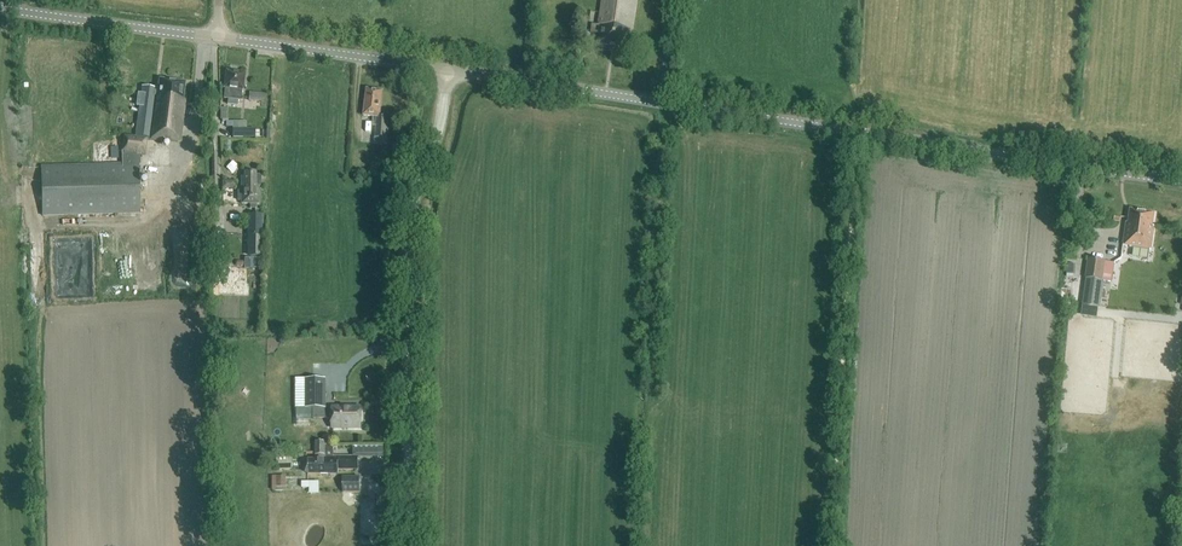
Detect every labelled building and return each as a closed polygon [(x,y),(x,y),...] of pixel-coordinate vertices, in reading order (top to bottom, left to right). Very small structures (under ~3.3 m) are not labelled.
[(638,0),(603,0),(599,25),(593,24),(591,33),(601,35),(599,44),(627,48),(630,30),(633,31),(638,0)] [(242,90),(244,73),(234,72),(234,71),(228,70),(228,71),(226,71),(226,73),(225,73),(224,78),(225,78),(224,87),(225,87),(224,98),(228,99),(227,104),(237,106),(238,100),(240,100),(242,90)] [(180,142),(185,100),(182,99),(184,83),(160,80),(159,90),(142,88),(135,137),(124,136),(122,152),(122,164),(41,167),(43,216),(141,213),(139,164),(140,164),(140,155),(145,155),(147,139),(170,142),(170,141),(180,142)] [(376,126),(375,138),(375,145),(388,145),(388,138),(389,117),(380,117),(383,91),(367,89),(365,101),(364,102),(364,106),(365,107),(363,116),(373,117),(373,126),(376,126)] [(261,94),(257,93),(250,93),(249,100),(256,101),(261,101),(261,94)] [(255,128),(233,128),(233,138),(255,138),(255,128)] [(256,173),(253,173),(245,173),(245,177),(242,177),(242,204),(250,204),(250,208),(256,208),(256,204),(258,204),(258,186),(256,186),(256,173)] [(1152,226),(1154,213),(1130,209),(1128,223),(1127,223),(1123,245),(1151,249),(1154,227),(1152,226)] [(263,257),(263,214),(247,214),(247,256),(263,257)] [(220,253),(212,253),(211,253),(211,270),(212,270),(220,270),(220,253)] [(244,258),(244,268),(260,269),(260,258),(244,258)] [(1112,281),(1114,263),(1089,259),(1082,306),(1098,308),(1102,280),(1112,281)] [(361,430),(361,405),(331,405),(331,408),(326,408),(326,379),(295,379),(295,408),(297,408),(313,408),(313,418),(331,418),(331,430),(361,430)] [(326,456),(326,446),(326,441),(316,441),(316,456),(326,456)] [(359,470),(359,457),(334,457),(334,446),(326,446),(326,456),(316,456),(316,460),(309,460),(309,463),(306,464),(306,473),(309,474),(330,474),(330,470),(359,470)] [(284,489),(285,475),(270,474),(270,489),(284,489)] [(360,492),(360,477),(342,477),(343,493),(360,492)]
